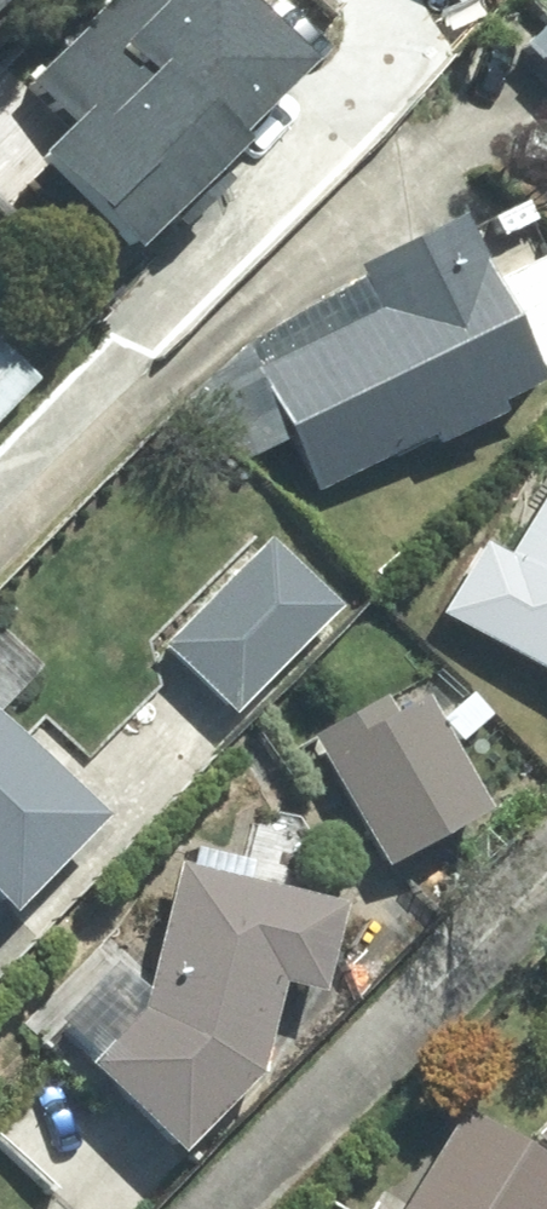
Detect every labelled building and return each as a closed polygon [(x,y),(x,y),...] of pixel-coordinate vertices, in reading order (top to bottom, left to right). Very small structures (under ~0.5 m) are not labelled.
[(546,86),(546,18),(513,51),(546,86)] [(533,397),(457,222),(342,272),(363,320),(255,367),(310,494),(533,397)] [(0,352),(0,419),(33,383),(0,352)] [(428,612),(546,684),(546,469),(494,557),(470,542),(428,612)] [(335,612),(265,539),(154,644),(223,718),(335,612)] [(0,627),(0,710),(42,667),(0,627)] [(418,691),(314,744),(375,864),(479,812),(418,691)] [(10,915),(101,821),(0,724),(0,905),(10,915)] [(315,997),(334,896),(166,864),(141,997),(74,1065),(169,1157),(257,1066),(272,989),(315,997)] [(450,1112),(389,1208),(546,1208),(546,1173),(450,1112)] [(532,1138),(546,1152),(546,1122),(532,1138)]
